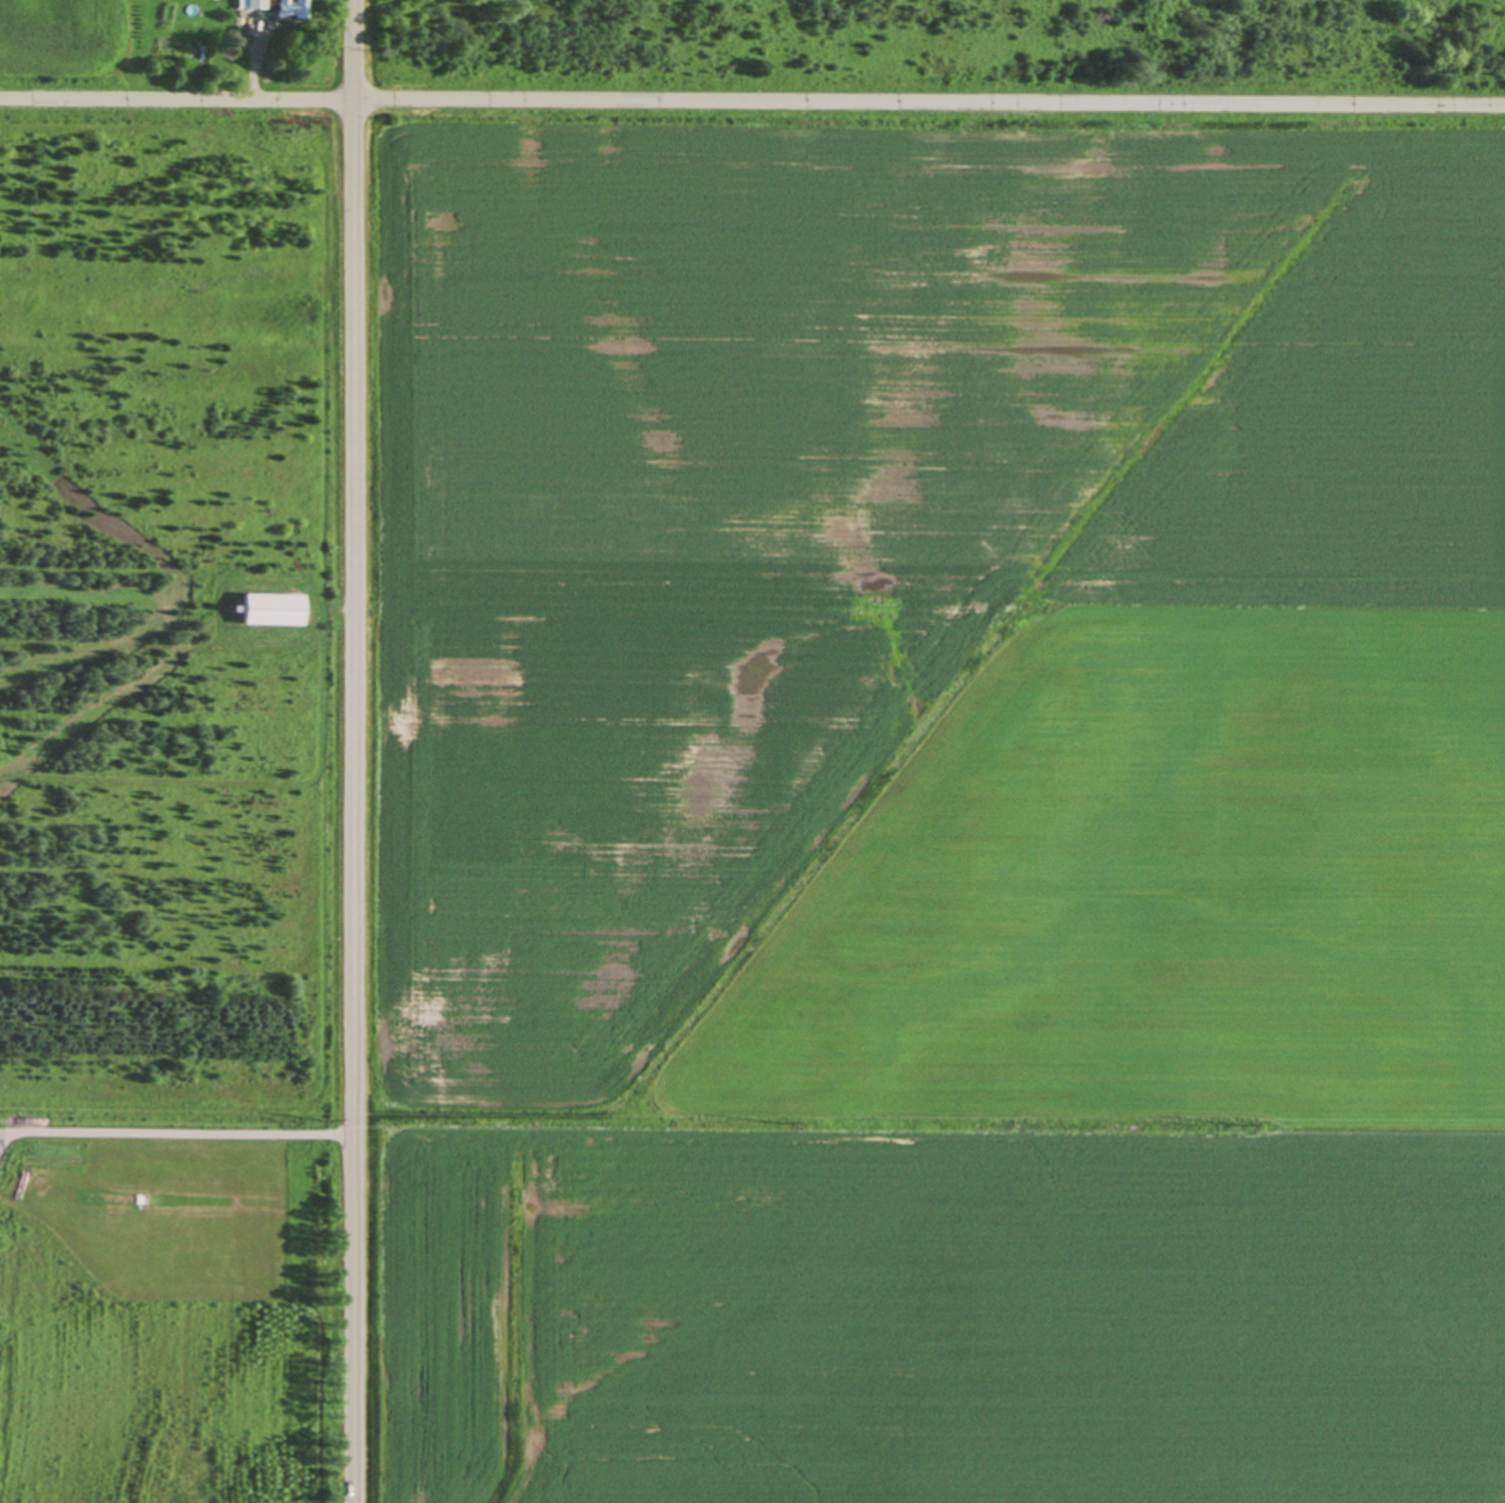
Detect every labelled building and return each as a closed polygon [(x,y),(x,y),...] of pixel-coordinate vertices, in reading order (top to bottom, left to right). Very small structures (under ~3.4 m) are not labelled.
[(238,10),(238,0),(264,0),(264,12),(246,12),(246,10),(238,10)] [(288,0),(293,0),(306,0),(306,18),(277,18),(277,8),(267,9),(267,2),(279,2),(279,0),(288,0)] [(299,594),(298,622),(241,621),(241,593),(299,594)]
